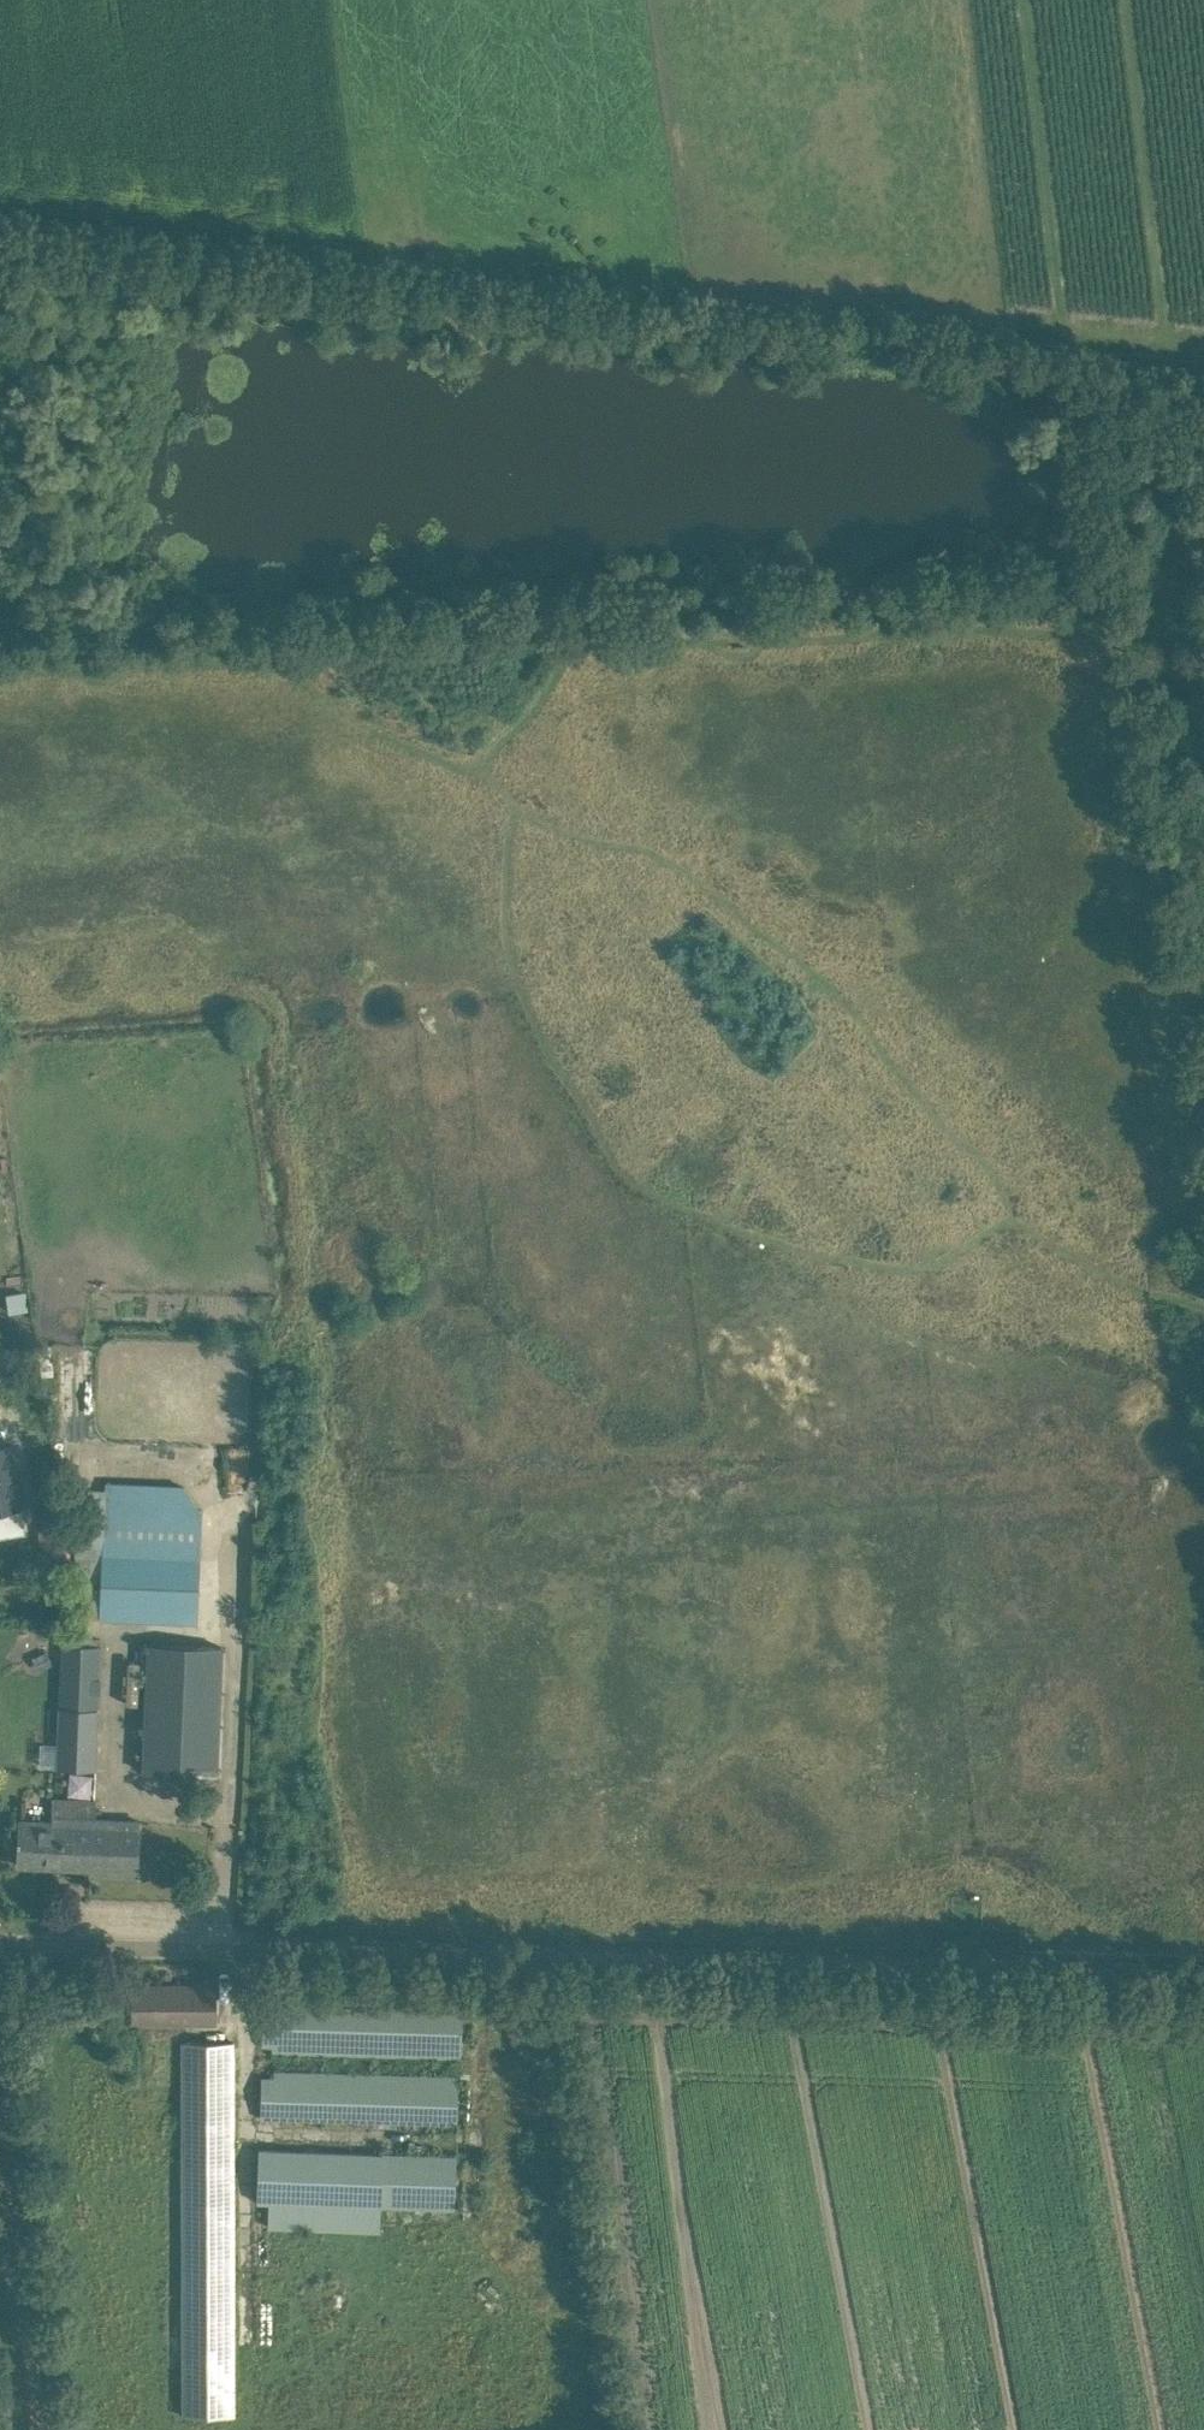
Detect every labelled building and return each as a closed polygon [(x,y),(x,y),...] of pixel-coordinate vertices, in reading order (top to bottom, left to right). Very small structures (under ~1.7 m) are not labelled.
[(26,1291),(8,1294),(10,1313),(28,1310),(26,1291)] [(21,1502),(13,1445),(0,1447),(0,1505),(21,1502)] [(31,1467),(40,1530),(63,1527),(53,1463),(31,1467)] [(198,1510),(182,1485),(106,1482),(105,1487),(77,1486),(71,1605),(100,1606),(99,1617),(196,1620),(201,1510),(198,1510)] [(25,1544),(24,1522),(0,1523),(0,1545),(25,1544)] [(218,1774),(224,1646),(147,1642),(141,1771),(218,1774)] [(96,1769),(101,1645),(63,1644),(58,1767),(96,1769)] [(139,1877),(142,1819),(95,1817),(95,1800),(54,1798),(53,1821),(21,1820),(20,1836),(18,1836),(18,1841),(20,1841),(18,1864),(90,1868),(90,1875),(139,1877)] [(215,2022),(216,1984),(134,1984),(133,2022),(215,2022)] [(462,2058),(463,2010),(263,2004),(262,2045),(275,2045),(274,2052),(462,2058)] [(236,2050),(236,2044),(234,2044),(234,2041),(182,2040),(181,2075),(233,2076),(234,2050),(236,2050)] [(458,2123),(459,2076),(275,2070),(274,2077),(262,2077),(260,2117),(458,2123)] [(229,2415),(233,2076),(181,2075),(177,2414),(229,2415)] [(455,2208),(457,2155),(259,2148),(257,2201),(268,2201),(267,2227),(380,2231),(381,2206),(455,2208)]
